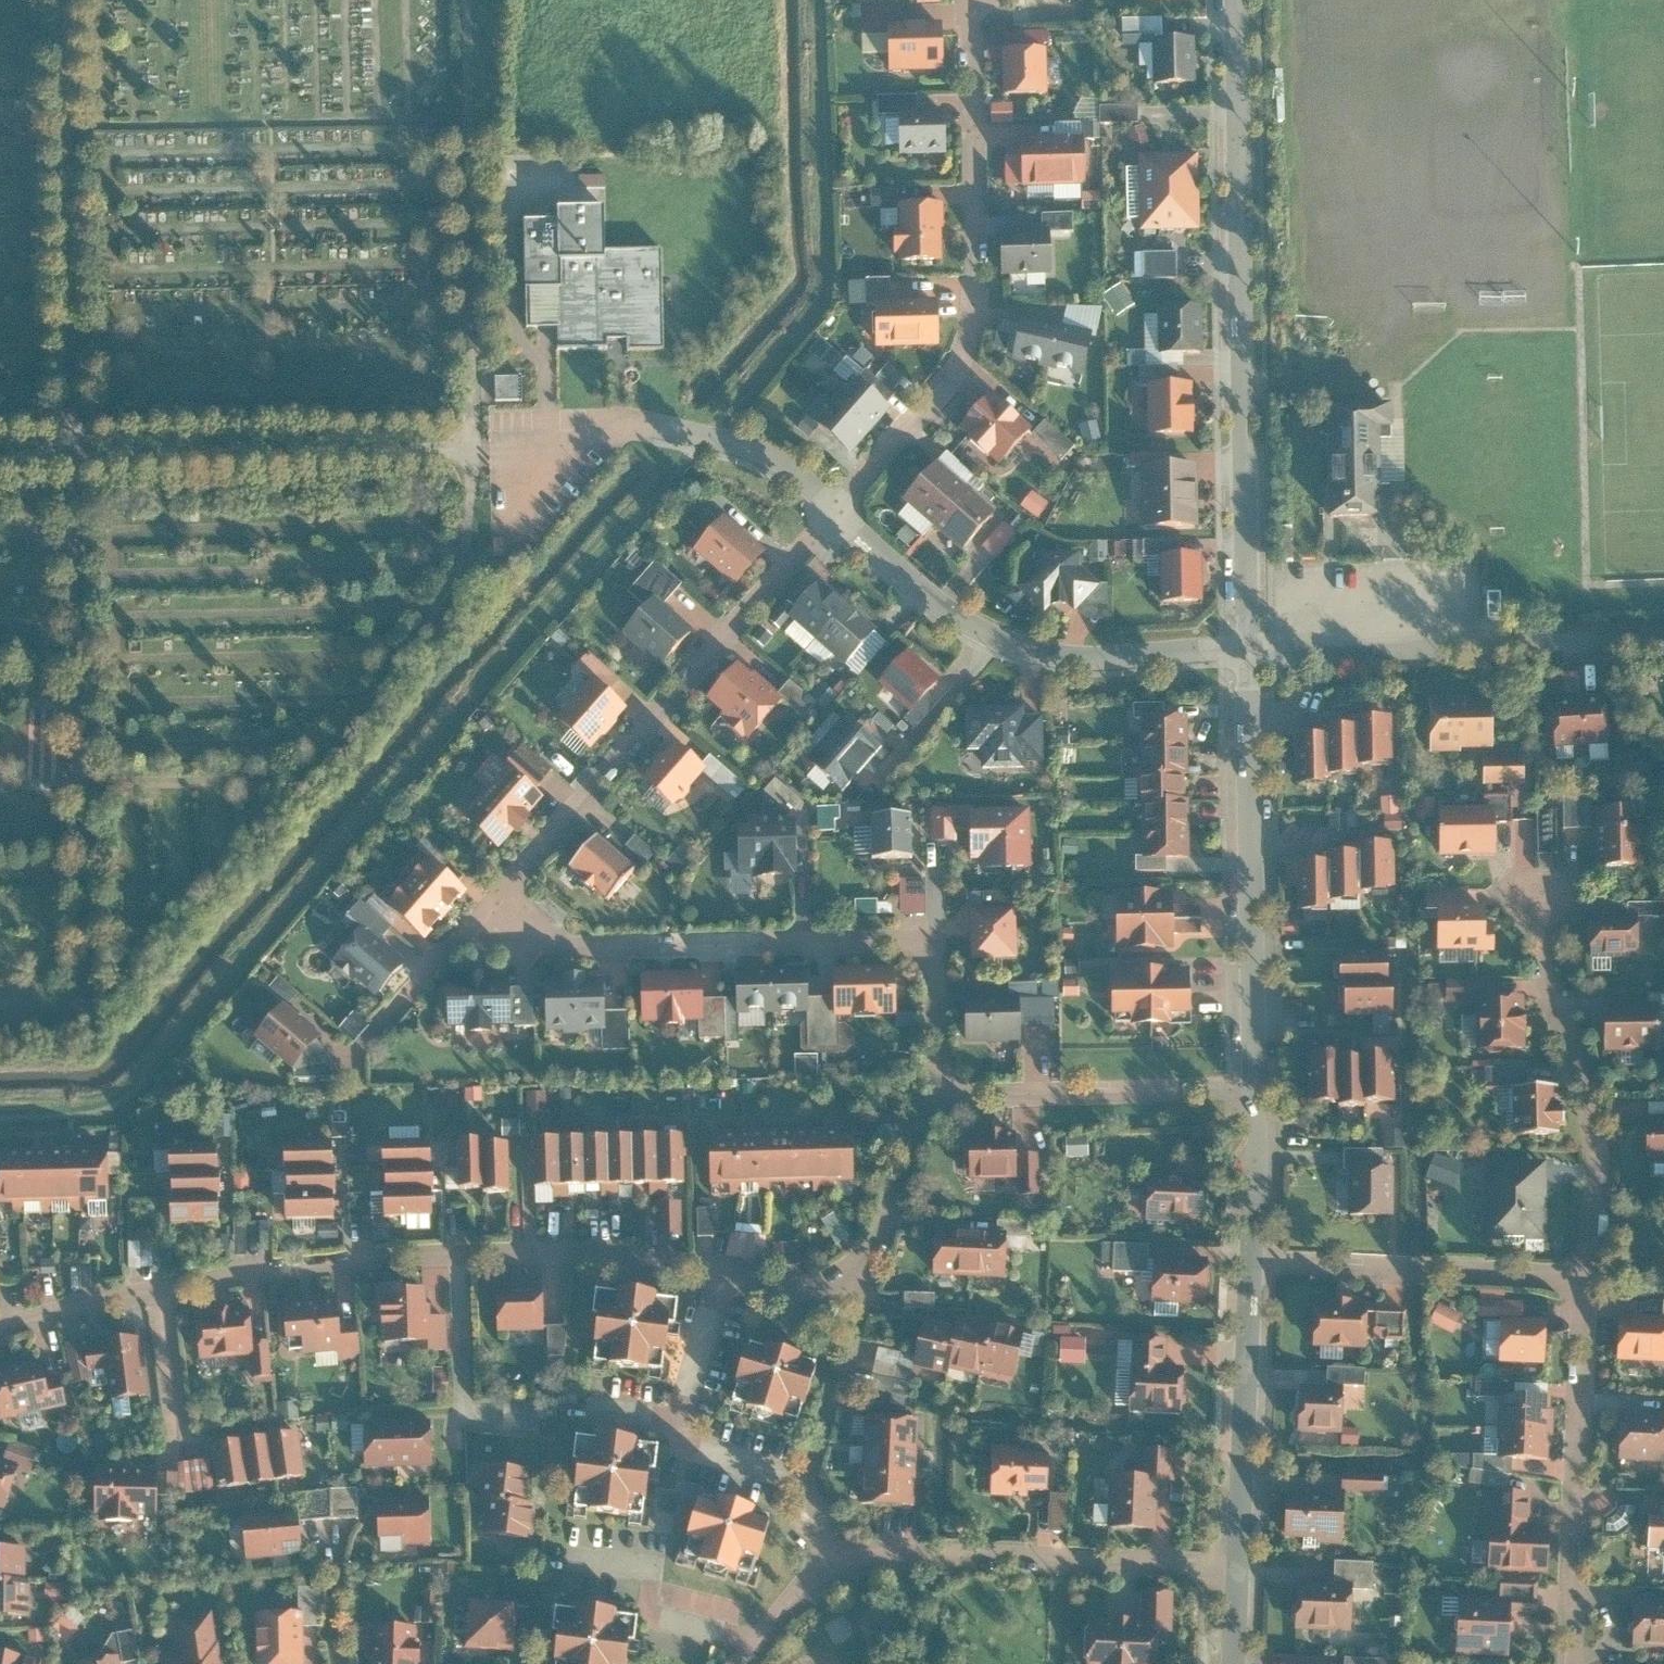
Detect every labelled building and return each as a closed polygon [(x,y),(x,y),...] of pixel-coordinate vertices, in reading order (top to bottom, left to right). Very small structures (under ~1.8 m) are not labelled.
[(890,27),(901,27),(901,6),(863,7),(863,35),(890,34),(890,27)] [(1163,19),(1124,20),(1125,38),(1163,37),(1163,19)] [(890,34),(891,72),(942,71),(941,26),(901,27),(890,27),(890,34)] [(1196,39),(1155,40),(1156,86),(1197,84),(1196,39)] [(1046,49),(1004,50),(1005,96),(1048,95),(1046,49)] [(902,112),(918,112),(917,97),(879,97),(879,116),(902,115),(902,112)] [(990,100),(991,122),(1012,122),(1012,100),(990,100)] [(1140,107),(1102,107),(1102,125),(1140,125),(1140,107)] [(902,115),(902,155),(946,154),(945,111),(918,112),(902,112),(902,115)] [(1129,127),(1130,146),(1147,145),(1146,126),(1129,127)] [(1055,188),(1054,139),(1023,140),(1024,188),(1055,188)] [(1054,139),(1055,188),(1084,188),(1083,139),(1054,139)] [(1140,156),(1141,194),(1201,193),(1200,155),(1140,156)] [(606,185),(606,175),(580,175),(580,185),(606,185)] [(1201,193),(1141,194),(1141,232),(1201,231),(1201,193)] [(942,228),(942,206),(900,206),(901,229),(897,229),(897,255),(901,255),(901,260),(939,259),(939,228),(942,228)] [(662,278),(662,251),(604,252),(603,208),(556,209),(556,221),(523,221),(526,330),(557,329),(558,352),(608,351),(608,342),(618,342),(627,342),(627,352),(664,352),(662,278)] [(1043,216),(1044,234),(1051,233),(1074,233),(1073,215),(1043,216)] [(1044,234),(1002,235),(1004,278),(1053,277),(1051,233),(1044,234)] [(1178,254),(1145,255),(1145,281),(1178,281),(1178,254)] [(877,305),(892,305),(891,281),(867,281),(867,307),(877,307),(877,305)] [(1126,284),(1107,291),(1115,312),(1133,306),(1126,284)] [(892,305),(877,305),(877,307),(878,348),(937,347),(936,304),(892,305)] [(1203,352),(1202,309),(1161,310),(1162,354),(1203,352)] [(1048,369),(1058,327),(1023,319),(1013,361),(1048,369)] [(1058,327),(1048,369),(1083,377),(1093,335),(1058,327)] [(1150,388),(1180,387),(1180,369),(1141,369),(1141,388),(1150,388)] [(862,371),(853,382),(885,409),(894,398),(862,371)] [(521,402),(520,378),(495,379),(495,403),(521,402)] [(853,382),(835,404),(871,434),(889,412),(885,409),(853,382)] [(1194,435),(1192,387),(1180,387),(1150,388),(1151,436),(1194,435)] [(1028,432),(989,399),(960,435),(999,467),(1028,432)] [(1397,402),(1328,403),(1330,493),(1331,518),(1384,517),(1383,428),(1397,428),(1397,402)] [(853,455),(871,434),(835,404),(817,426),(853,455)] [(1046,423),(1035,436),(1062,460),(1074,447),(1046,423)] [(903,503),(932,529),(966,489),(936,464),(903,503)] [(1197,468),(1145,469),(1146,529),(1199,529),(1197,468)] [(966,489),(932,529),(960,552),(994,513),(966,489)] [(1050,503),(1033,490),(1023,504),(1039,517),(1050,503)] [(762,556),(723,522),(694,553),(734,588),(762,556)] [(1005,525),(985,548),(996,558),(1016,535),(1005,525)] [(1162,559),(1183,559),(1182,543),(1144,544),(1144,560),(1162,559)] [(1070,607),(1076,613),(1100,588),(1082,571),(1082,555),(1037,556),(1037,572),(1020,590),(1047,615),(1053,608),(1063,609),(1070,607)] [(1201,604),(1199,558),(1183,559),(1162,559),(1163,605),(1201,604)] [(655,602),(662,608),(680,587),(655,565),(628,594),(647,611),(655,602)] [(787,618),(815,643),(846,608),(818,583),(787,618)] [(662,608),(655,602),(647,611),(625,637),(660,667),(690,632),(662,608)] [(846,608),(815,643),(844,668),(875,634),(846,608)] [(938,682),(907,655),(881,686),(912,713),(938,682)] [(592,683),(608,697),(619,683),(588,656),(576,670),(592,683)] [(739,668),(709,702),(725,716),(722,719),(748,742),(784,702),(778,697),(755,677),(753,680),(739,668)] [(1542,672),(1543,695),(1582,692),(1580,670),(1542,672)] [(589,751),(624,711),(608,697),(592,683),(557,723),(589,751)] [(778,697),(784,702),(803,720),(816,706),(790,684),(778,697)] [(1602,700),(1551,704),(1555,750),(1572,750),(1575,753),(1585,753),(1587,748),(1605,746),(1602,700)] [(1457,751),(1490,751),(1489,705),(1461,705),(1460,701),(1428,702),(1428,755),(1457,754),(1457,751)] [(1024,710),(967,711),(968,755),(983,754),(983,773),(1025,772),(1025,766),(1025,720),(1024,710)] [(1043,719),(1025,720),(1025,766),(1044,766),(1043,719)] [(1186,719),(1143,720),(1143,746),(1186,745),(1186,719)] [(1389,768),(1388,719),(1354,719),(1354,732),(1355,768),(1389,768)] [(845,720),(827,740),(864,772),(882,751),(845,720)] [(1323,732),(1322,740),(1323,776),(1355,775),(1355,768),(1354,732),(1323,732)] [(864,772),(827,740),(810,761),(846,792),(864,772)] [(1323,776),(1322,740),(1297,740),(1298,785),(1323,785),(1323,776)] [(1187,776),(1186,745),(1143,746),(1143,776),(1183,776),(1187,776)] [(703,774),(674,749),(644,783),(673,808),(703,774)] [(523,751),(505,772),(533,796),(551,775),(523,751)] [(1520,760),(1483,761),(1484,788),(1521,787),(1520,760)] [(498,851),(540,802),(533,796),(505,772),(494,763),(475,783),(487,794),(463,821),(498,851)] [(1184,806),(1183,776),(1143,776),(1136,776),(1137,806),(1145,806),(1184,806)] [(778,818),(794,818),(803,807),(776,782),(765,795),(778,806),(778,818)] [(1490,812),(1491,825),(1509,825),(1509,799),(1483,799),(1483,812),(1490,812)] [(1589,830),(1589,800),(1562,801),(1563,831),(1589,830)] [(1145,806),(1145,832),(1188,832),(1188,806),(1184,806),(1145,806)] [(974,814),(976,814),(975,811),(932,812),(934,845),(957,844),(957,834),(974,834),(974,814)] [(1483,812),(1438,813),(1439,860),(1491,858),(1491,825),(1490,812),(1483,812)] [(1555,856),(1554,812),(1536,812),(1537,857),(1555,856)] [(1032,871),(1030,813),(976,814),(974,814),(974,834),(975,862),(984,863),(984,873),(1032,871)] [(1640,869),(1639,813),(1595,813),(1596,870),(1640,869)] [(911,816),(871,817),(873,859),(913,858),(911,816)] [(749,835),(740,835),(741,878),(754,877),(754,880),(795,879),(794,818),(778,818),(749,818),(749,835)] [(1145,858),(1188,858),(1188,832),(1145,832),(1145,858)] [(609,901),(635,871),(596,838),(570,868),(609,901)] [(1389,893),(1388,847),(1356,847),(1357,858),(1357,894),(1389,893)] [(1327,859),(1327,865),(1327,903),(1357,902),(1357,894),(1357,858),(1327,859)] [(465,892),(428,862),(409,886),(445,916),(465,892)] [(1327,865),(1302,865),(1302,914),(1327,914),(1327,903),(1327,865)] [(926,913),(927,877),(900,877),(900,913),(926,913)] [(426,939),(445,916),(409,886),(390,910),(426,939)] [(1436,913),(1466,912),(1466,893),(1424,894),(1425,916),(1437,916),(1436,913)] [(1173,897),(1118,898),(1119,923),(1174,923),(1173,897)] [(363,934),(377,945),(388,931),(359,906),(340,928),(357,942),(363,934)] [(1627,919),(1636,919),(1636,921),(1663,920),(1663,906),(1628,907),(1627,919)] [(1016,911),(971,912),(973,963),(1017,962),(1016,911)] [(1466,912),(1436,913),(1437,916),(1437,954),(1473,953),(1473,955),(1491,954),(1491,930),(1482,930),(1482,912),(1466,912)] [(1627,919),(1589,920),(1590,961),(1637,961),(1636,921),(1636,919),(1627,919)] [(1174,949),(1174,923),(1119,923),(1119,950),(1174,949)] [(376,1000),(403,967),(377,945),(363,934),(357,942),(336,967),(376,1000)] [(1385,954),(1339,955),(1340,986),(1342,986),(1386,985),(1385,954)] [(807,971),(772,972),(773,1017),(808,1017),(808,1001),(807,971)] [(738,1018),(773,1017),(772,972),(737,973),(738,1002),(738,1018)] [(838,1001),(838,1020),(895,1019),(894,974),(837,975),(838,1001)] [(1141,975),(1116,975),(1117,1022),(1190,1020),(1190,1008),(1189,974),(1165,974),(1141,975)] [(700,976),(642,978),(643,1025),(661,1025),(661,1030),(685,1029),(685,1024),(699,1024),(701,1024),(701,1003),(700,976)] [(446,984),(447,1030),(466,1030),(466,1035),(491,1034),(491,1029),(509,1029),(508,992),(508,983),(490,983),(490,981),(465,981),(465,984),(446,984)] [(562,984),(547,985),(548,1033),(563,1033),(563,1036),(587,1036),(587,1032),(601,1032),(601,1015),(600,984),(585,984),(585,982),(562,982),(562,984)] [(1390,985),(1386,985),(1342,986),(1343,1019),(1391,1018),(1390,985)] [(1475,1000),(1486,1000),(1486,985),(1445,986),(1446,1006),(1475,1006),(1475,1000)] [(531,992),(508,992),(509,1029),(532,1028),(531,992)] [(1647,1012),(1656,1012),(1656,1018),(1663,1018),(1663,997),(1647,998),(1647,1012)] [(1522,1055),(1520,999),(1486,1000),(1475,1000),(1475,1006),(1476,1056),(1522,1055)] [(838,1001),(808,1001),(808,1017),(808,1051),(839,1050),(838,1020),(838,1001)] [(1018,1001),(968,1003),(969,1047),(1019,1045),(1018,1001)] [(738,1002),(724,1003),(725,1042),(725,1047),(739,1046),(738,1018),(738,1002)] [(724,1003),(701,1003),(701,1024),(699,1024),(699,1043),(725,1042),(724,1003)] [(318,1041),(282,1010),(256,1041),(292,1071),(318,1041)] [(355,1040),(371,1024),(357,1010),(341,1026),(355,1040)] [(1647,1012),(1604,1013),(1604,1056),(1656,1055),(1656,1018),(1656,1012),(1647,1012)] [(628,1015),(601,1015),(601,1032),(602,1055),(629,1055),(628,1015)] [(1392,1106),(1391,1058),(1362,1059),(1363,1063),(1363,1107),(1392,1106)] [(1337,1064),(1337,1060),(1306,1060),(1306,1109),(1337,1109),(1337,1064)] [(1363,1063),(1337,1064),(1337,1109),(1337,1113),(1363,1113),(1363,1107),(1363,1063)] [(1484,1095),(1511,1094),(1511,1090),(1526,1090),(1525,1072),(1483,1073),(1484,1095)] [(1558,1139),(1557,1089),(1526,1090),(1511,1090),(1511,1094),(1512,1140),(1558,1139)] [(848,1123),(822,1124),(824,1177),(850,1176),(848,1123)] [(1647,1168),(1663,1167),(1663,1123),(1646,1123),(1647,1168)] [(795,1125),(797,1178),(824,1177),(822,1124),(795,1125)] [(795,1125),(767,1126),(769,1179),(797,1178),(795,1125)] [(738,1127),(740,1180),(769,1179),(767,1126),(738,1127)] [(711,1181),(740,1180),(738,1127),(710,1128),(711,1181)] [(657,1178),(656,1131),(629,1132),(630,1179),(657,1178)] [(681,1178),(680,1131),(656,1131),(657,1178),(681,1178)] [(969,1132),(970,1175),(1015,1174),(1014,1131),(969,1132)] [(630,1179),(629,1132),(605,1133),(606,1179),(630,1179)] [(581,1180),(580,1133),(555,1134),(556,1181),(581,1180)] [(606,1179),(605,1133),(580,1133),(581,1180),(606,1179)] [(556,1181),(555,1134),(530,1134),(531,1181),(556,1181)] [(1090,1137),(1067,1137),(1067,1155),(1090,1155),(1090,1137)] [(482,1187),(481,1144),(481,1138),(456,1139),(457,1188),(482,1187)] [(383,1166),(429,1164),(428,1139),(382,1140),(383,1166)] [(166,1168),(216,1167),(215,1141),(166,1142),(166,1168)] [(109,1144),(80,1145),(83,1197),(110,1197),(109,1144)] [(280,1168),(333,1167),(333,1144),(280,1144),(280,1168)] [(508,1193),(508,1144),(481,1144),(482,1187),(482,1193),(508,1193)] [(52,1145),(23,1146),(24,1199),(54,1198),(52,1145)] [(52,1145),(54,1198),(83,1197),(80,1145),(52,1145)] [(24,1199),(23,1146),(0,1147),(0,1200),(24,1199)] [(1036,1153),(1019,1153),(1021,1192),(1038,1191),(1036,1153)] [(1461,1163),(1436,1153),(1427,1176),(1452,1186),(1461,1163)] [(1342,1174),(1347,1174),(1381,1174),(1381,1155),(1342,1154),(1342,1174)] [(384,1191),(430,1189),(429,1164),(383,1166),(384,1191)] [(166,1168),(167,1194),(216,1193),(216,1167),(166,1168)] [(280,1168),(281,1192),(333,1191),(333,1167),(280,1168)] [(1545,1245),(1545,1167),(1482,1167),(1482,1245),(1545,1245)] [(1203,1216),(1204,1177),(1176,1176),(1176,1171),(1149,1171),(1147,1218),(1176,1219),(1176,1215),(1203,1216)] [(1389,1222),(1390,1175),(1381,1174),(1347,1174),(1346,1221),(1389,1222)] [(385,1217),(431,1215),(430,1189),(384,1191),(385,1217)] [(281,1213),(333,1213),(333,1191),(281,1192),(281,1213)] [(167,1219),(217,1219),(216,1193),(167,1194),(167,1219)] [(683,1233),(682,1201),(660,1201),(661,1233),(683,1233)] [(714,1235),(714,1208),(698,1208),(699,1235),(714,1235)] [(848,1234),(834,1212),(823,1219),(837,1241),(848,1234)] [(997,1218),(997,1229),(1005,1230),(1005,1236),(1027,1237),(1027,1220),(997,1218)] [(968,1273),(970,1228),(934,1226),(932,1272),(968,1273)] [(970,1228),(968,1273),(1003,1275),(1005,1236),(1005,1230),(997,1229),(970,1228)] [(767,1235),(734,1231),(731,1253),(764,1257),(767,1235)] [(806,1239),(774,1244),(777,1264),(810,1259),(806,1239)] [(130,1242),(131,1266),(155,1265),(153,1240),(130,1242)] [(1149,1242),(1114,1241),(1113,1269),(1147,1271),(1149,1242)] [(1154,1255),(1153,1298),(1206,1300),(1207,1257),(1154,1255)] [(538,1284),(496,1285),(497,1329),(539,1327),(538,1284)] [(383,1319),(383,1342),(413,1341),(425,1341),(424,1315),(424,1290),(376,1291),(376,1320),(383,1319)] [(594,1362),(662,1370),(667,1321),(673,1322),(676,1300),(594,1291),(592,1310),(598,1311),(594,1362)] [(933,1293),(904,1292),(903,1305),(932,1307),(933,1293)] [(336,1319),(335,1299),(280,1303),(284,1353),(339,1349),(336,1319)] [(1498,1316),(1518,1317),(1519,1303),(1478,1301),(1477,1314),(1499,1315),(1498,1316)] [(1384,1305),(1334,1303),(1332,1345),(1382,1347),(1383,1332),(1383,1313),(1384,1305)] [(1437,1303),(1429,1322),(1453,1333),(1462,1313),(1437,1303)] [(196,1313),(200,1356),(249,1352),(248,1341),(246,1310),(196,1313)] [(1412,1313),(1383,1313),(1383,1332),(1395,1332),(1395,1339),(1412,1339),(1412,1313)] [(443,1315),(424,1315),(425,1341),(413,1341),(413,1350),(444,1350),(443,1315)] [(1619,1315),(1618,1355),(1663,1357),(1663,1317),(1661,1317),(1619,1315)] [(1518,1317),(1498,1316),(1497,1356),(1540,1358),(1542,1318),(1518,1317)] [(914,1364),(946,1372),(947,1366),(957,1324),(925,1317),(914,1364)] [(354,1318),(336,1319),(339,1349),(340,1360),(358,1358),(354,1318)] [(981,1366),(991,1326),(958,1319),(957,1324),(947,1366),(980,1374),(981,1366)] [(981,1366),(1013,1373),(1023,1330),(992,1322),(991,1326),(981,1366)] [(566,1323),(546,1324),(546,1353),(562,1353),(566,1323)] [(1060,1362),(1085,1363),(1086,1337),(1060,1336),(1060,1362)] [(144,1393),(137,1337),(101,1342),(101,1345),(81,1347),(85,1368),(104,1365),(108,1398),(144,1393)] [(1132,1338),(1131,1364),(1166,1365),(1166,1339),(1132,1338)] [(87,1378),(85,1368),(81,1347),(79,1339),(64,1342),(73,1381),(87,1378)] [(265,1339),(248,1341),(249,1352),(251,1375),(269,1374),(265,1339)] [(730,1396),(797,1418),(815,1364),(748,1342),(730,1396)] [(1180,1413),(1181,1365),(1166,1365),(1131,1364),(1130,1412),(1180,1413)] [(49,1406),(43,1380),(40,1365),(0,1374),(0,1416),(49,1406)] [(1363,1368),(1325,1366),(1324,1383),(1362,1384),(1363,1368)] [(59,1377),(43,1380),(49,1406),(65,1402),(59,1377)] [(1473,1397),(1497,1397),(1510,1398),(1510,1383),(1473,1382),(1473,1397)] [(1340,1390),(1297,1389),(1296,1429),(1338,1430),(1340,1390)] [(1497,1397),(1497,1425),(1548,1426),(1549,1399),(1510,1398),(1497,1397)] [(1619,1416),(1618,1458),(1663,1460),(1663,1418),(1619,1416)] [(865,1446),(913,1448),(915,1421),(866,1418),(865,1446)] [(394,1421),(396,1465),(430,1463),(428,1419),(394,1421)] [(396,1465),(394,1421),(361,1422),(363,1466),(396,1465)] [(1548,1426),(1497,1425),(1496,1453),(1496,1455),(1509,1455),(1547,1456),(1548,1426)] [(264,1434),(271,1479),(299,1475),(292,1430),(264,1434)] [(244,1483),(271,1479),(264,1434),(237,1438),(244,1483)] [(313,1435),(303,1435),(304,1455),(314,1455),(313,1435)] [(575,1508),(642,1515),(647,1468),(653,1468),(656,1446),(576,1437),(574,1458),(579,1459),(575,1508)] [(244,1483),(237,1438),(212,1442),(218,1487),(244,1483)] [(0,1462),(0,1465),(17,1471),(28,1475),(35,1452),(7,1442),(0,1462)] [(1021,1445),(992,1444),(990,1493),(1012,1494),(1012,1490),(1019,1490),(1019,1495),(1027,1495),(1027,1487),(1046,1488),(1047,1452),(1020,1451),(1021,1445)] [(865,1446),(863,1473),(912,1476),(913,1448),(865,1446)] [(1142,1477),(1155,1477),(1172,1478),(1173,1450),(1143,1449),(1142,1477)] [(1508,1474),(1509,1455),(1496,1455),(1496,1453),(1470,1453),(1469,1467),(1508,1474)] [(481,1494),(488,1496),(525,1502),(529,1471),(486,1464),(481,1494)] [(4,1508),(17,1471),(0,1465),(0,1506),(4,1508)] [(152,1514),(154,1472),(91,1470),(90,1512),(97,1512),(97,1519),(134,1520),(135,1514),(152,1514)] [(862,1501),(911,1503),(912,1476),(863,1473),(862,1501)] [(1113,1475),(1110,1527),(1152,1529),(1155,1477),(1142,1477),(1113,1475)] [(1378,1478),(1340,1477),(1340,1488),(1377,1489),(1378,1478)] [(328,1517),(328,1487),(291,1492),(293,1510),(294,1520),(328,1517)] [(355,1487),(328,1487),(328,1517),(356,1516),(355,1487)] [(1643,1489),(1615,1488),(1614,1503),(1642,1504),(1643,1489)] [(1308,1492),(1284,1492),(1282,1536),(1302,1536),(1301,1545),(1316,1546),(1316,1541),(1338,1542),(1341,1491),(1308,1490),(1308,1492)] [(1487,1565),(1545,1568),(1546,1530),(1526,1529),(1527,1493),(1491,1492),(1491,1527),(1488,1527),(1487,1565)] [(1066,1531),(1067,1493),(1049,1493),(1047,1530),(1066,1531)] [(404,1501),(377,1502),(378,1550),(400,1550),(400,1545),(427,1544),(426,1496),(404,1497),(404,1501)] [(488,1496),(483,1529),(526,1536),(531,1503),(525,1502),(488,1496)] [(702,1498),(685,1560),(756,1579),(773,1517),(702,1498)] [(1647,1515),(1647,1550),(1662,1550),(1662,1558),(1663,1558),(1663,1506),(1663,1516),(1647,1515)] [(293,1510),(242,1514),(246,1556),(297,1552),(294,1520),(293,1510)] [(19,1581),(19,1549),(0,1549),(0,1581),(19,1581)] [(1332,1561),(1331,1586),(1348,1586),(1348,1590),(1371,1591),(1372,1563),(1332,1561)] [(504,1578),(503,1599),(515,1600),(514,1607),(532,1607),(536,1580),(504,1578)] [(0,1581),(0,1615),(25,1616),(25,1581),(19,1581),(0,1581)] [(1497,1582),(1496,1601),(1506,1601),(1505,1608),(1532,1609),(1533,1584),(1497,1582)] [(1331,1586),(1295,1585),(1294,1627),(1347,1628),(1348,1590),(1348,1586),(1331,1586)] [(299,1611),(299,1625),(318,1624),(318,1587),(295,1588),(296,1611),(299,1611)] [(438,1621),(438,1590),(424,1590),(425,1621),(438,1621)] [(1157,1623),(1157,1628),(1170,1629),(1172,1592),(1143,1591),(1142,1622),(1157,1623)] [(503,1599),(465,1597),(463,1648),(512,1650),(514,1607),(515,1600),(503,1599)] [(1496,1601),(1458,1599),(1457,1647),(1504,1649),(1505,1608),(1506,1601),(1496,1601)] [(1633,1602),(1632,1643),(1663,1644),(1663,1603),(1633,1602)] [(552,1605),(548,1630),(555,1630),(552,1663),(624,1663),(627,1640),(634,1641),(636,1615),(552,1605)] [(216,1642),(214,1641),(209,1610),(171,1614),(176,1647),(157,1650),(159,1663),(219,1663),(216,1642)] [(254,1613),(255,1663),(300,1663),(299,1625),(299,1611),(296,1611),(254,1613)] [(1091,1620),(1089,1663),(1155,1663),(1157,1628),(1157,1623),(1142,1622),(1091,1620)] [(412,1627),(372,1626),(370,1663),(410,1663),(410,1661),(415,1661),(416,1640),(411,1640),(412,1627)] [(136,1658),(131,1629),(113,1632),(119,1661),(136,1658)] [(115,1655),(71,1663),(72,1663),(116,1663),(115,1655)]
